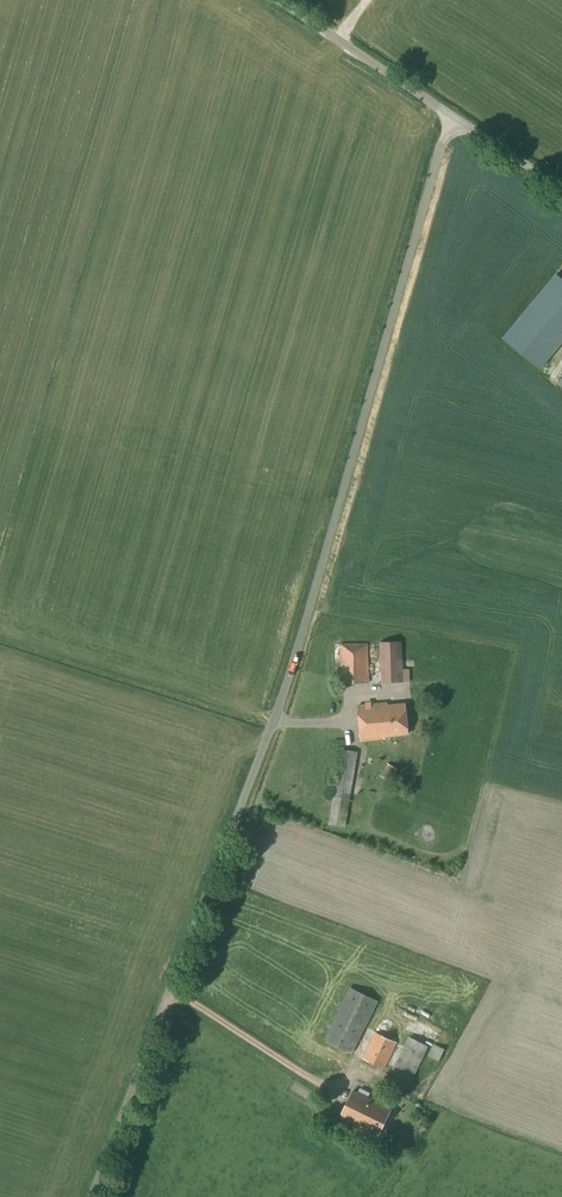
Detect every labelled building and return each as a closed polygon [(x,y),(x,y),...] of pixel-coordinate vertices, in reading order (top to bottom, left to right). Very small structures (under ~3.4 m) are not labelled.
[(502,340),(539,371),(561,342),(561,281),(555,275),(502,340)] [(403,669),(402,641),(379,642),(380,684),(410,682),(409,669),(403,669)] [(341,684),(369,684),(367,644),(340,644),(341,684)] [(387,707),(387,704),(357,707),(361,741),(384,739),(384,737),(408,734),(405,705),(387,707)] [(345,829),(357,752),(341,750),(328,826),(345,829)] [(390,781),(395,772),(397,768),(387,764),(381,776),(390,781)] [(352,1055),(377,1002),(349,987),(323,1039),(352,1055)] [(385,1070),(397,1042),(375,1032),(362,1059),(385,1070)] [(411,1083),(429,1046),(409,1036),(391,1073),(411,1083)] [(438,1062),(445,1050),(433,1045),(427,1057),(438,1062)] [(378,1136),(391,1110),(352,1091),(340,1117),(378,1136)]
